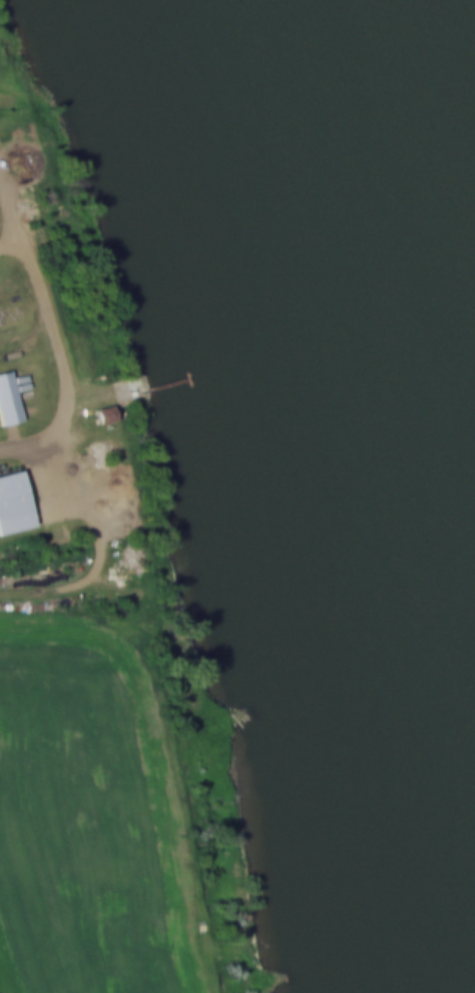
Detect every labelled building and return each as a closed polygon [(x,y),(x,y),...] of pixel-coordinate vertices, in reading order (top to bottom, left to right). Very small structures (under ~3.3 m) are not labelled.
[(25,419),(13,370),(0,373),(0,412),(3,424),(25,419)] [(102,423),(119,419),(116,405),(99,409),(102,423)] [(35,525),(0,534),(0,475),(21,470),(35,525)]
